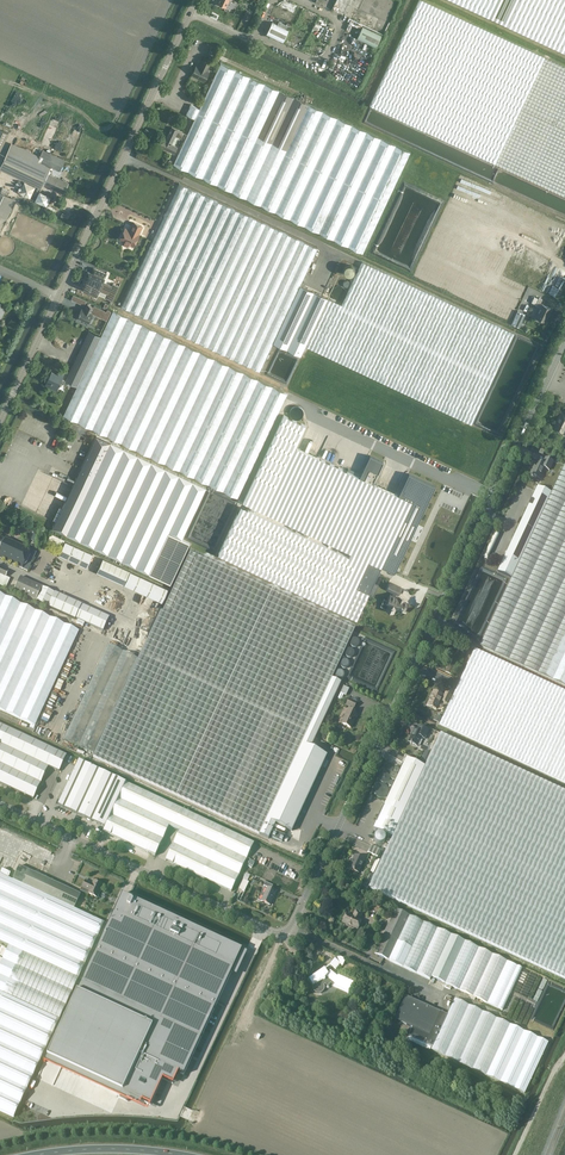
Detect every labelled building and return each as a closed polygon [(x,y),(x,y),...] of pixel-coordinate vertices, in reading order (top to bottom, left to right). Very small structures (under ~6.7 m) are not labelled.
[(229,1),(227,0),(219,0),(218,3),(226,7),(226,5),(233,8),(235,4),(229,1)] [(294,12),(298,4),(290,0),(284,0),(281,6),(294,12)] [(423,0),(419,0),(370,106),(564,197),(564,66),(423,0)] [(507,25),(564,53),(564,0),(518,0),(507,25)] [(247,9),(244,18),(249,20),(253,12),(247,9)] [(272,22),(267,34),(266,34),(283,42),(289,30),(272,22)] [(382,35),(362,26),(357,38),(356,37),(353,44),(356,46),(359,39),(376,47),(382,35)] [(207,71),(210,64),(203,60),(201,65),(202,66),(201,68),(196,66),(192,75),(205,81),(209,72),(207,71)] [(410,152),(305,102),(307,98),(289,90),(287,94),(221,63),(200,108),(191,104),(186,114),(195,119),(173,164),(363,253),(410,152)] [(172,127),(171,130),(170,130),(170,131),(167,138),(166,140),(165,142),(159,139),(156,145),(175,153),(177,147),(171,144),(175,136),(181,139),(184,133),(172,127)] [(0,129),(0,149),(8,133),(0,129)] [(43,150),(39,157),(11,144),(2,164),(43,183),(45,183),(45,184),(64,192),(68,183),(57,177),(58,175),(65,160),(43,150)] [(459,179),(411,282),(499,323),(520,279),(497,268),(511,239),(529,248),(543,218),(459,179)] [(25,181),(20,192),(31,197),(36,186),(25,181)] [(260,371),(273,343),(300,285),(318,248),(179,183),(122,306),(260,371)] [(40,190),(36,200),(47,205),(51,195),(40,190)] [(16,199),(0,192),(0,215),(7,219),(16,199)] [(394,200),(391,222),(411,224),(411,227),(406,226),(406,224),(402,227),(401,227),(400,229),(406,230),(406,233),(405,239),(420,256),(423,235),(421,235),(421,232),(426,228),(419,228),(431,218),(421,217),(422,206),(418,206),(422,203),(420,197),(425,195),(407,193),(406,202),(402,197),(405,204),(400,208),(394,200)] [(125,229),(120,239),(124,241),(123,243),(124,244),(128,246),(129,245),(130,243),(134,245),(139,235),(138,235),(142,226),(134,222),(131,228),(132,228),(131,230),(126,228),(126,229),(125,229)] [(342,305),(328,298),(306,346),(472,424),(514,333),(362,262),(342,305)] [(353,263),(344,266),(347,275),(355,272),(353,263)] [(88,271),(84,279),(116,293),(119,286),(113,283),(112,286),(103,282),(106,274),(95,268),(93,273),(88,271)] [(84,279),(81,287),(87,290),(90,292),(89,294),(96,297),(99,290),(108,294),(107,298),(113,301),(116,293),(84,279)] [(300,285),(273,343),(301,356),(306,346),(328,298),(300,285)] [(344,295),(344,294),(344,292),(343,291),(343,289),(342,288),(340,287),(338,287),(337,287),(336,287),(334,287),(332,288),(331,290),(331,291),(330,292),(330,293),(330,296),(331,297),(332,298),(333,299),(334,300),(337,301),(338,301),(340,300),(342,299),(343,298),(343,297),(344,295)] [(540,307),(536,316),(545,320),(551,308),(540,303),(542,299),(539,298),(535,305),(540,307)] [(85,310),(81,308),(77,317),(78,317),(79,319),(81,320),(82,319),(89,322),(91,318),(92,317),(93,315),(93,314),(91,313),(94,307),(88,304),(85,310)] [(518,310),(512,323),(519,327),(525,314),(518,310)] [(89,331),(80,350),(92,356),(77,386),(63,415),(238,498),(287,393),(113,311),(101,336),(89,331)] [(73,385),(77,386),(92,356),(80,350),(66,380),(62,379),(64,374),(60,371),(58,376),(56,375),(56,374),(52,372),(46,385),(54,389),(57,390),(59,385),(60,382),(66,385),(68,382),(73,385)] [(557,420),(553,427),(563,432),(564,427),(564,415),(563,414),(564,413),(563,414),(561,412),(559,416),(560,416),(559,417),(558,417),(558,418),(558,419),(558,420),(557,420)] [(242,502),(218,555),(266,577),(343,613),(343,612),(357,619),(374,583),(381,567),(395,573),(418,523),(435,486),(409,473),(399,495),(396,494),(375,484),(373,483),(383,462),(370,455),(360,477),(358,476),(297,447),(296,447),(306,425),(284,415),(270,443),(243,501),(242,502)] [(85,435),(88,430),(82,427),(79,433),(85,435)] [(206,488),(110,442),(96,436),(52,528),(170,584),(190,543),(182,539),(206,488)] [(531,474),(537,477),(539,478),(544,468),(549,470),(553,462),(545,458),(543,463),(537,461),(531,474)] [(511,577),(511,578),(479,646),(555,681),(564,685),(564,463),(551,492),(511,577)] [(497,571),(511,577),(551,492),(537,485),(531,500),(529,504),(497,571)] [(495,530),(484,555),(488,557),(500,533),(495,530)] [(64,540),(51,534),(48,540),(61,547),(64,540)] [(28,571),(37,553),(6,538),(5,540),(0,537),(0,558),(28,571)] [(65,541),(59,555),(86,567),(93,554),(65,541)] [(94,754),(93,757),(259,834),(269,839),(273,829),(276,823),(290,830),(292,831),(296,822),(297,820),(297,819),(299,815),(307,799),(310,792),(314,783),(318,776),(320,769),(321,768),(327,755),(311,747),(314,742),(316,737),(340,684),(341,682),(332,678),(354,631),(357,625),(190,548),(138,659),(94,754)] [(130,571),(103,559),(97,572),(124,585),(130,571)] [(6,578),(9,572),(0,568),(0,575),(6,578)] [(168,589),(130,571),(124,585),(162,602),(168,589)] [(6,578),(0,575),(0,585),(5,588),(9,579),(6,578)] [(35,600),(41,586),(21,577),(14,590),(35,600)] [(384,599),(380,606),(393,613),(396,608),(405,612),(409,604),(395,597),(396,593),(398,594),(401,587),(390,582),(387,589),(393,592),(392,595),(391,595),(388,601),(384,599)] [(54,592),(41,586),(35,600),(48,606),(54,592)] [(82,605),(76,618),(104,630),(110,617),(82,605)] [(464,649),(457,646),(445,672),(452,675),(464,649)] [(455,691),(440,724),(564,783),(564,691),(543,681),(475,649),(460,681),(455,691)] [(343,686),(340,693),(344,695),(346,696),(349,689),(343,686)] [(450,692),(448,691),(447,691),(444,696),(443,695),(434,690),(431,696),(432,696),(427,705),(436,709),(440,700),(442,701),(447,703),(451,693),(450,692)] [(351,728),(354,722),(353,722),(354,720),(355,720),(358,713),(352,711),(353,708),(354,709),(357,703),(349,699),(346,705),(350,707),(349,709),(348,709),(342,723),(351,728)] [(15,790),(33,799),(48,766),(58,771),(58,770),(61,765),(63,761),(65,755),(66,754),(55,749),(16,731),(0,724),(0,783),(15,790)] [(424,739),(428,730),(419,726),(417,730),(414,729),(413,732),(412,735),(411,735),(408,742),(411,743),(410,744),(411,744),(412,744),(414,744),(417,745),(421,737),(424,739)] [(392,838),(369,887),(510,953),(564,979),(564,792),(436,732),(421,764),(425,766),(392,838)] [(392,838),(425,766),(421,764),(407,757),(384,806),(383,805),(380,813),(379,815),(375,822),(376,822),(373,829),(392,838)] [(105,828),(126,782),(79,760),(58,806),(105,828)] [(254,843),(126,782),(105,828),(102,831),(155,856),(169,827),(179,832),(165,861),(231,892),(254,843)] [(375,795),(387,796),(387,784),(375,783),(375,795)] [(378,857),(381,850),(370,845),(367,852),(378,857)] [(348,868),(351,869),(359,873),(365,860),(354,855),(348,868)] [(20,866),(13,880),(74,908),(81,894),(69,889),(63,886),(54,882),(50,880),(47,879),(46,877),(36,872),(33,872),(27,869),(20,866)] [(252,876),(246,873),(238,889),(244,892),(252,876)] [(14,1117),(59,1020),(104,922),(74,908),(13,880),(0,874),(0,942),(4,944),(0,953),(0,1111),(14,1117)] [(85,881),(82,888),(89,891),(88,893),(97,897),(103,885),(94,881),(92,885),(90,884),(90,883),(85,881)] [(270,905),(276,891),(271,889),(273,885),(265,882),(264,886),(267,887),(261,901),(270,905)] [(108,924),(44,1062),(45,1063),(48,1056),(63,1063),(63,1064),(122,1091),(119,1097),(128,1101),(130,1097),(131,1094),(142,1099),(141,1100),(144,1101),(144,1102),(146,1103),(150,1105),(162,1079),(168,1081),(173,1084),(178,1072),(183,1075),(198,1043),(217,1004),(232,970),(242,950),(247,952),(122,894),(108,924)] [(506,961),(409,916),(395,909),(375,954),(389,960),(416,973),(430,980),(431,977),(459,990),(486,1003),(506,961)] [(360,918),(360,917),(361,915),(362,915),(362,914),(356,911),(353,915),(354,916),(353,917),(347,914),(343,922),(347,924),(347,925),(347,926),(351,928),(352,928),(352,927),(357,929),(361,921),(359,920),(359,918),(360,918)] [(335,959),(330,965),(336,969),(340,964),(343,966),(346,960),(338,956),(336,960),(335,959)] [(324,969),(309,980),(313,986),(313,987),(313,989),(313,990),(314,991),(315,993),(316,993),(318,994),(320,994),(321,993),(322,992),(323,991),(324,990),(324,988),(324,987),(324,985),(325,985),(326,986),(327,986),(329,986),(330,985),(330,984),(334,985),(333,986),(348,993),(353,983),(338,976),(337,977),(330,971),(328,974),(324,969)] [(432,1047),(447,1015),(406,996),(395,1019),(412,1027),(408,1036),(432,1047)] [(447,1015),(432,1047),(431,1050),(525,1093),(548,1042),(454,999),(447,1015)]
